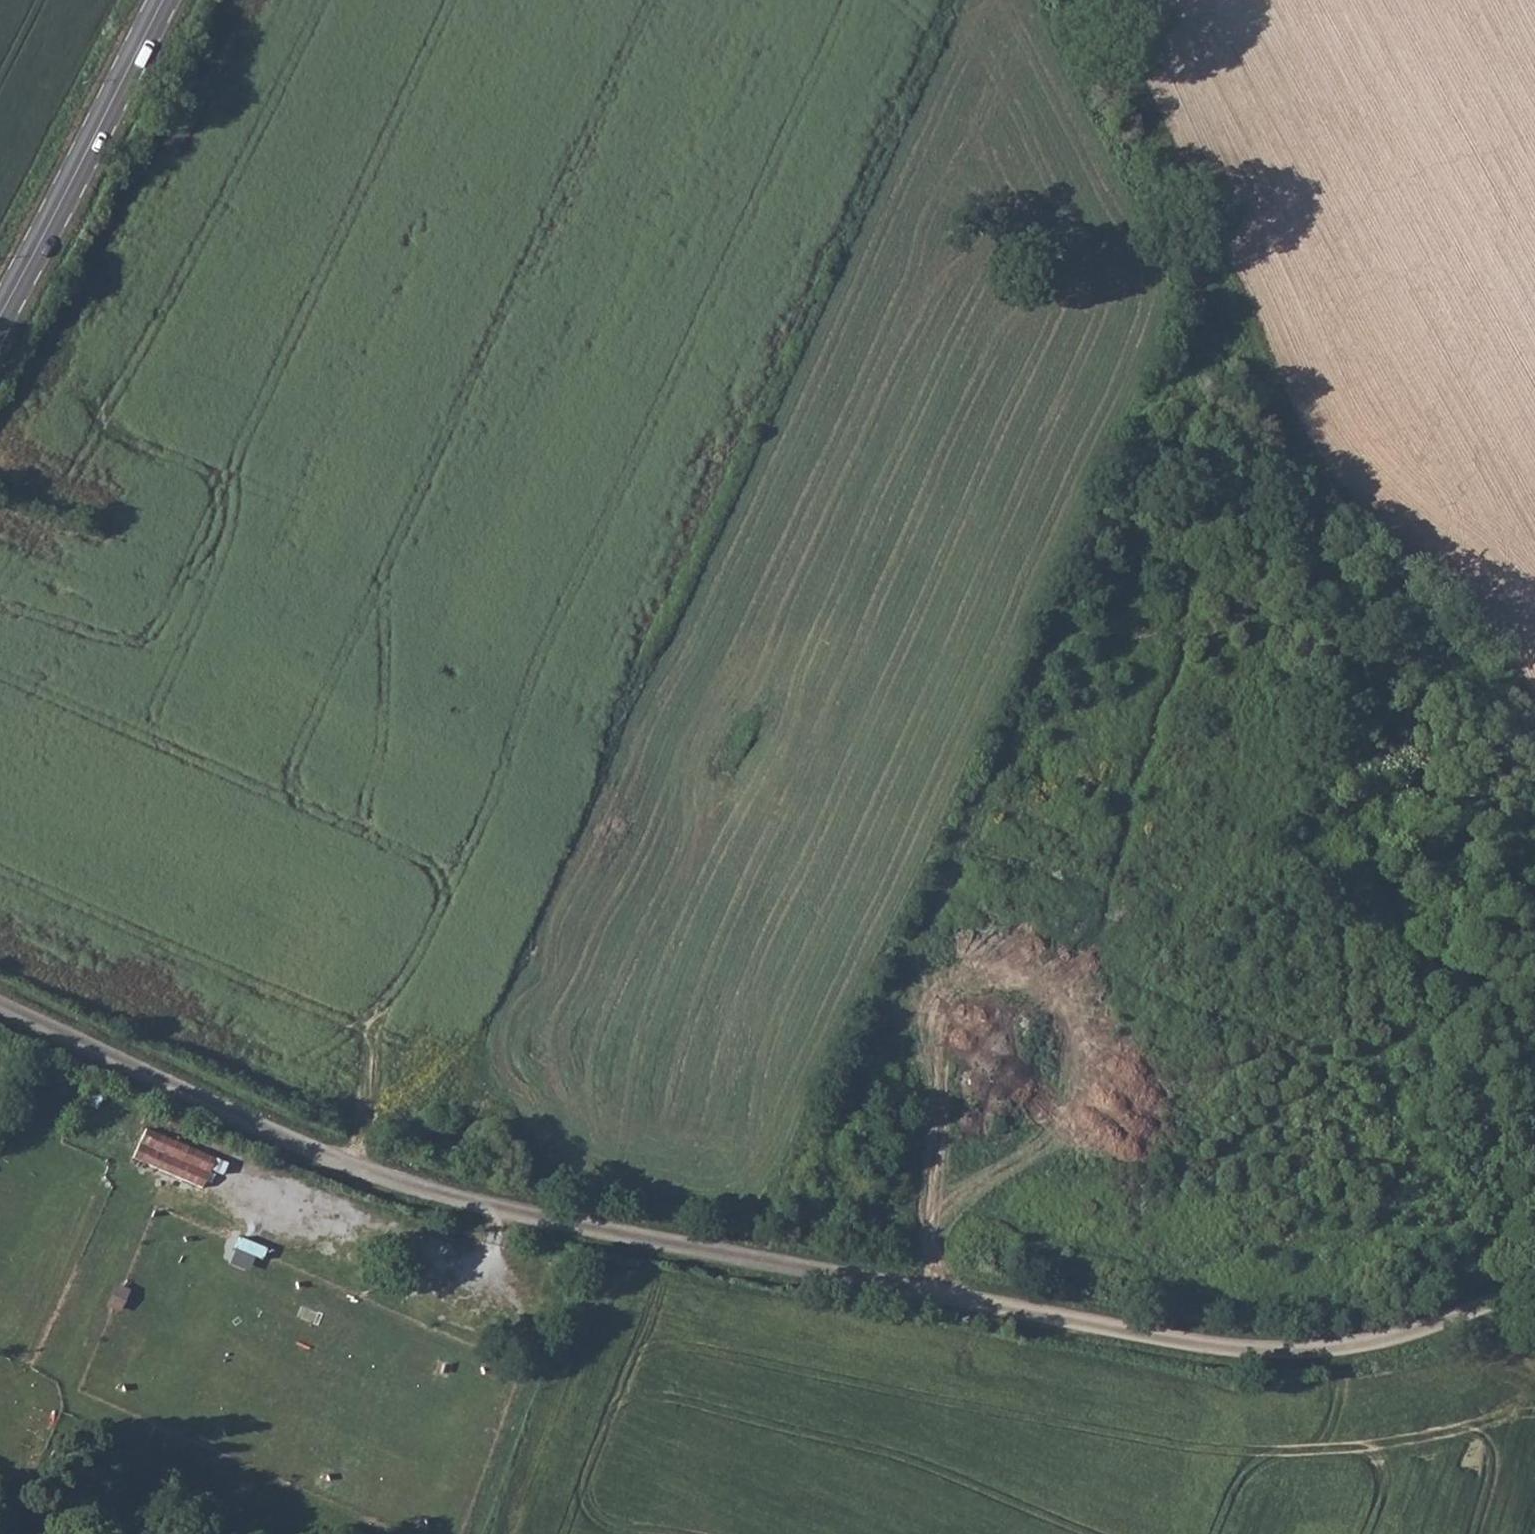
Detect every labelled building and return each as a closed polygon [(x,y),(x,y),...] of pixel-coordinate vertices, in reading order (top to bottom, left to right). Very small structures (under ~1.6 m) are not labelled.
[(143,1127),(131,1160),(201,1187),(214,1154),(143,1127)]
